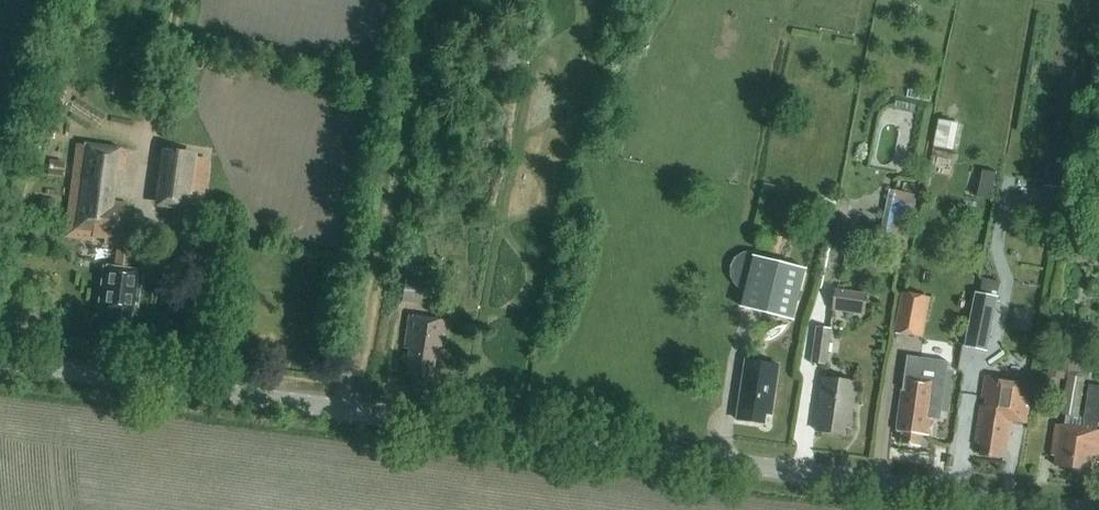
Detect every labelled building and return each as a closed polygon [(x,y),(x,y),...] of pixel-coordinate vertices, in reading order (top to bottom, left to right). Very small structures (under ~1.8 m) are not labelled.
[(42,112),(64,113),(65,80),(43,79),(42,112)] [(953,149),(958,123),(939,120),(934,145),(953,149)] [(117,246),(114,267),(104,265),(99,308),(110,310),(108,329),(129,332),(132,313),(136,313),(142,270),(130,269),(134,238),(132,238),(133,227),(129,227),(131,210),(128,210),(129,203),(115,202),(119,169),(125,170),(128,151),(123,151),(123,149),(76,143),(64,237),(90,241),(91,238),(104,240),(104,244),(117,246)] [(172,209),(189,211),(196,157),(168,154),(161,208),(172,209)] [(172,209),(171,220),(200,224),(208,159),(196,157),(189,211),(172,209)] [(1064,187),(1068,167),(1053,164),(1049,184),(1064,187)] [(992,199),(997,171),(983,169),(977,197),(992,199)] [(1038,218),(1062,224),(1070,190),(1046,185),(1038,218)] [(877,225),(873,246),(905,253),(917,195),(890,189),(882,226),(877,225)] [(794,320),(807,269),(756,256),(743,307),(794,320)] [(401,301),(437,306),(440,281),(404,276),(401,301)] [(865,310),(868,293),(836,288),(833,305),(865,310)] [(894,332),(923,337),(931,297),(902,291),(894,332)] [(965,346),(988,351),(999,297),(976,292),(965,346)] [(443,335),(445,320),(410,316),(405,348),(410,349),(407,372),(432,375),(435,353),(439,353),(442,335),(443,335)] [(812,362),(827,365),(832,328),(817,326),(812,362)] [(1071,350),(1067,373),(1089,376),(1092,353),(1071,350)] [(906,355),(895,430),(904,431),(902,443),(922,446),(924,434),(929,435),(933,411),(940,412),(947,361),(906,355)] [(772,414),(779,366),(747,361),(739,420),(766,423),(767,413),(772,414)] [(851,427),(857,383),(854,383),(856,370),(833,367),(831,379),(826,379),(818,431),(845,435),(847,427),(851,427)] [(1051,455),(1056,456),(1055,465),(1094,471),(1095,460),(1098,461),(1098,430),(1098,425),(1098,385),(1089,384),(1084,418),(1079,417),(1085,377),(1068,374),(1062,414),(1067,414),(1065,425),(1056,424),(1051,455)] [(1008,448),(1012,420),(1028,423),(1033,385),(987,378),(984,397),(992,399),(991,406),(982,405),(977,443),(983,444),(982,454),(1001,457),(1003,448),(1008,448)]
